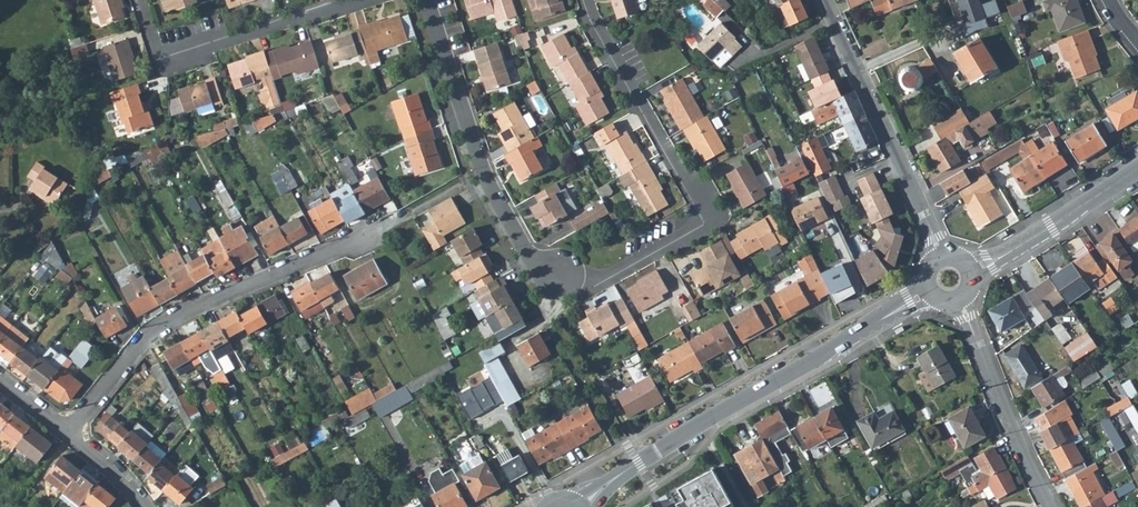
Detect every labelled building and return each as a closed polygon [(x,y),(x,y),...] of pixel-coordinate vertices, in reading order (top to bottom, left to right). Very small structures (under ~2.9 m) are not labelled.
[(99,22),(122,15),(119,6),(121,5),(120,0),(92,0),(99,22)] [(192,3),(197,1),(196,0),(160,0),(164,11),(174,7),(175,11),(185,7),(185,5),(192,3)] [(513,0),(463,0),(469,18),(486,13),(490,23),(510,16),(508,12),(516,10),(513,0)] [(529,10),(536,8),(539,18),(563,10),(560,0),(526,0),(529,10)] [(632,0),(609,0),(615,18),(636,12),(632,0)] [(722,10),(712,2),(710,0),(707,0),(702,5),(715,17),(722,10)] [(730,6),(726,0),(715,0),(712,2),(722,10),(730,6)] [(807,17),(800,0),(786,0),(769,8),(779,29),(807,17)] [(850,8),(867,2),(870,11),(872,11),(873,14),(876,14),(877,16),(919,0),(847,0),(850,8)] [(1078,0),(1047,0),(1044,1),(1047,10),(1053,8),(1062,30),(1086,20),(1078,0)] [(1011,17),(1026,11),(1022,1),(1020,2),(1007,7),(1010,15),(1011,17)] [(529,10),(532,20),(539,18),(536,8),(529,10)] [(356,24),(357,26),(366,54),(377,51),(376,48),(406,38),(398,12),(367,23),(366,20),(356,24)] [(735,37),(721,22),(698,45),(712,60),(724,48),(732,55),(742,46),(735,38),(735,37)] [(357,26),(340,31),(341,34),(323,40),(330,60),(356,52),(358,59),(367,56),(366,54),(357,26)] [(1099,69),(1095,57),(1097,57),(1087,30),(1055,42),(1063,62),(1068,64),(1074,79),(1099,69)] [(550,67),(554,64),(566,85),(588,72),(576,52),(573,54),(569,47),(561,33),(538,47),(550,67)] [(795,46),(803,64),(796,67),(804,83),(830,71),(813,36),(795,46)] [(133,56),(126,37),(101,46),(112,79),(136,71),(131,56),(133,56)] [(70,45),(72,54),(89,48),(87,39),(70,45)] [(309,40),(287,47),(287,44),(272,49),(263,52),(271,77),(280,74),(279,72),(294,67),(295,71),(317,64),(309,40)] [(984,53),(977,40),(954,54),(970,83),(997,68),(987,51),(984,53)] [(482,80),(486,90),(510,82),(497,42),(472,49),(481,75),(482,80)] [(235,87),(243,84),(254,81),(253,78),(258,76),(261,86),(259,87),(260,89),(257,93),(260,100),(264,102),(265,105),(279,101),(271,77),(263,52),(262,48),(244,54),(245,57),(235,60),(226,63),(235,87)] [(916,70),(915,69),(913,69),(911,69),(909,69),(907,69),(905,70),(904,71),(902,72),(901,74),(900,75),(899,77),(899,79),(898,80),(898,82),(899,84),(899,85),(900,87),(901,89),(903,90),(905,91),(906,92),(908,93),(910,93),(912,93),(914,93),(916,92),(917,91),(919,90),(920,89),(921,87),(922,85),(922,84),(923,82),(938,74),(930,62),(916,70)] [(599,98),(595,91),(598,89),(588,72),(566,85),(576,102),(571,104),(584,125),(607,112),(599,98)] [(321,76),(327,95),(332,94),(336,92),(330,73),(321,76)] [(834,86),(815,95),(820,106),(854,91),(847,74),(832,81),(834,86)] [(219,98),(212,75),(203,78),(203,79),(188,84),(188,83),(175,88),(178,96),(167,100),(167,114),(182,109),(183,110),(197,105),(210,101),(211,103),(220,100),(219,98)] [(702,119),(680,79),(658,91),(667,107),(665,108),(679,132),(682,130),(702,119)] [(109,91),(112,101),(115,100),(122,122),(124,121),(127,130),(151,122),(147,108),(143,110),(137,92),(140,90),(137,81),(109,91)] [(540,91),(534,81),(525,86),(531,96),(540,91)] [(844,125),(865,115),(854,91),(820,106),(798,115),(802,125),(814,119),(816,124),(838,114),(841,121),(838,121),(840,126),(844,125)] [(1118,102),(1105,110),(1118,131),(1130,123),(1137,118),(1137,95),(1135,91),(1118,102)] [(416,92),(391,100),(404,140),(431,125),(429,118),(425,119),(416,92)] [(320,98),(329,113),(340,107),(332,94),(327,95),(320,98)] [(534,137),(513,100),(492,113),(501,129),(497,131),(508,152),(534,137)] [(210,101),(197,105),(199,111),(201,112),(213,108),(211,103),(210,101)] [(305,103),(297,105),(283,110),(288,117),(309,110),(305,103)] [(961,108),(932,125),(940,139),(970,122),(961,108)] [(940,139),(927,147),(941,172),(958,162),(948,145),(958,139),(962,146),(997,126),(989,111),(970,122),(940,139)] [(256,130),(279,118),(275,112),(254,118),(251,119),(256,130)] [(844,125),(856,151),(877,141),(865,115),(844,125)] [(235,116),(224,120),(226,127),(237,124),(235,116)] [(682,130),(688,140),(690,139),(703,161),(724,149),(706,116),(702,119),(682,130)] [(1106,143),(1092,123),(1064,142),(1078,163),(1106,143)] [(637,155),(623,131),(617,135),(611,124),(593,134),(599,145),(602,143),(621,176),(645,162),(640,153),(637,155)] [(431,138),(435,137),(431,125),(404,140),(415,173),(440,165),(431,138)] [(203,146),(227,133),(224,128),(197,135),(203,146)] [(508,162),(511,160),(516,169),(513,171),(519,180),(542,167),(532,148),(542,143),(537,136),(534,137),(508,152),(504,154),(508,162)] [(820,173),(830,169),(816,138),(800,145),(818,184),(824,181),(820,173)] [(1002,151),(1007,160),(1026,148),(1020,140),(1002,151)] [(153,164),(161,160),(159,155),(170,149),(166,142),(144,148),(149,156),(153,164)] [(1066,164),(1052,142),(1031,156),(1045,178),(1066,164)] [(130,166),(149,156),(144,148),(129,151),(123,153),(128,161),(130,166)] [(788,184),(809,175),(801,159),(781,169),(771,148),(766,151),(777,177),(781,187),(788,184)] [(1024,192),(1045,178),(1031,156),(1026,150),(1006,163),(1024,192)] [(985,173),(1007,160),(1002,151),(979,163),(985,173)] [(117,154),(110,156),(101,158),(107,169),(128,161),(123,153),(117,154)] [(352,164),(347,155),(337,161),(342,170),(352,164)] [(101,158),(95,160),(91,176),(107,169),(101,158)] [(34,180),(29,187),(28,189),(52,204),(67,181),(57,176),(42,167),(44,164),(36,159),(26,175),(34,180)] [(516,169),(511,160),(508,162),(513,171),(516,169)] [(356,162),(352,164),(342,170),(348,181),(350,185),(357,181),(356,179),(363,175),(356,162)] [(732,186),(730,187),(743,209),(766,196),(746,162),(725,174),(732,186)] [(374,169),(363,175),(356,179),(357,181),(350,185),(353,190),(378,176),(374,169)] [(655,179),(650,170),(625,184),(644,217),(666,204),(652,180),(655,179)] [(298,187),(289,172),(282,176),(290,191),(298,187)] [(880,190),(872,174),(856,182),(863,198),(859,200),(871,225),(873,224),(886,218),(892,215),(880,190)] [(999,214),(985,191),(990,188),(982,175),(956,190),(964,204),(966,208),(963,209),(975,228),(999,214)] [(276,179),(284,194),(290,191),(282,176),(276,179)] [(365,213),(391,198),(378,176),(353,190),(355,194),(365,213)] [(824,181),(818,184),(829,206),(831,205),(835,212),(851,205),(847,196),(845,197),(835,176),(824,181)] [(779,189),(781,187),(777,177),(770,181),(775,191),(779,189)] [(228,208),(235,204),(221,179),(215,183),(228,208)] [(348,181),(336,188),(343,200),(345,199),(355,194),(353,190),(350,185),(348,181)] [(98,198),(90,183),(81,218),(88,220),(92,202),(98,198)] [(534,196),(537,202),(529,206),(536,218),(541,215),(546,225),(567,213),(566,212),(576,207),(565,186),(560,189),(556,183),(534,196)] [(795,209),(793,203),(796,201),(788,184),(781,187),(779,189),(789,211),(795,209)] [(365,213),(355,194),(345,199),(347,204),(338,209),(345,221),(346,223),(365,213)] [(465,223),(451,198),(427,210),(435,223),(422,230),(433,250),(446,243),(442,235),(465,223)] [(333,199),(308,212),(320,234),(345,221),(338,209),(336,204),(333,199)] [(345,199),(343,200),(336,204),(338,209),(347,204),(345,199)] [(826,220),(816,199),(795,209),(789,211),(799,232),(799,233),(826,220)] [(608,213),(603,203),(570,221),(576,231),(608,213)] [(273,215),(254,225),(270,255),(289,245),(279,227),(273,215)] [(289,245),(308,235),(299,217),(279,227),(289,245)] [(1137,240),(1137,217),(1118,230),(1129,246),(1137,240)] [(766,222),(764,218),(734,235),(737,239),(746,255),(761,247),(763,250),(784,238),(773,218),(766,222)] [(873,224),(876,229),(889,223),(886,218),(873,224)] [(892,230),(889,223),(876,229),(880,238),(875,248),(888,255),(886,259),(898,266),(907,235),(904,235),(903,227),(892,230)] [(223,228),(227,235),(221,239),(236,266),(257,254),(241,226),(233,231),(229,225),(223,228)] [(477,240),(471,229),(448,241),(462,266),(481,255),(477,247),(473,242),(477,240)] [(1007,234),(1005,230),(997,235),(998,237),(999,239),(1007,234)] [(1127,263),(1131,260),(1113,233),(1099,243),(1124,279),(1133,273),(1127,263)] [(213,243),(220,254),(208,261),(215,272),(217,277),(236,266),(221,239),(213,243)] [(737,239),(729,243),(738,260),(746,255),(737,239)] [(1133,252),(1137,249),(1137,240),(1129,246),(1133,252)] [(738,275),(718,242),(703,251),(710,264),(705,266),(708,270),(692,279),(702,296),(738,275)] [(168,277),(178,293),(197,283),(186,264),(178,250),(168,256),(169,258),(160,263),(168,277)] [(703,251),(698,254),(705,266),(710,264),(703,251)] [(872,251),(854,260),(866,286),(889,273),(888,273),(892,270),(886,266),(884,267),(883,265),(872,251)] [(1088,251),(1071,262),(1086,283),(1089,288),(1092,292),(1108,281),(1109,281),(1115,277),(1103,259),(1096,263),(1088,251)] [(208,261),(204,254),(186,264),(197,283),(215,272),(208,261)] [(490,266),(483,254),(481,255),(462,266),(449,272),(454,281),(460,278),(464,285),(471,282),(475,290),(477,289),(490,282),(486,273),(484,269),(487,267),(490,266)] [(814,264),(809,254),(796,262),(801,272),(814,264)] [(886,266),(892,270),(898,266),(886,259),(883,265),(884,267),(886,266)] [(387,283),(373,260),(344,276),(358,300),(387,283)] [(78,274),(71,261),(65,264),(72,277),(78,274)] [(1049,277),(1062,297),(1066,304),(1089,288),(1086,283),(1071,262),(1049,277)] [(841,264),(819,274),(828,293),(833,305),(853,294),(841,264)] [(705,266),(689,275),(692,279),(708,270),(705,266)] [(783,321),(820,300),(818,298),(828,293),(819,274),(816,269),(768,296),(783,321)] [(668,292),(655,270),(635,282),(637,284),(626,291),(638,313),(663,299),(661,295),(668,292)] [(330,273),(310,284),(319,300),(323,306),(333,301),(330,294),(339,289),(330,273)] [(143,276),(135,280),(132,274),(128,277),(130,283),(122,287),(138,316),(159,304),(150,288),(143,276)] [(746,290),(753,286),(748,276),(741,281),(746,290)] [(178,293),(168,277),(150,288),(159,304),(178,293)] [(1047,306),(1054,302),(1062,297),(1049,277),(1026,293),(1036,307),(1037,308),(1044,318),(1052,313),(1047,306)] [(499,288),(494,279),(490,282),(477,289),(481,297),(476,300),(485,316),(493,312),(511,302),(502,286),(499,288)] [(310,284),(290,295),(300,311),(319,300),(310,284)] [(1023,289),(1012,296),(1023,315),(1036,307),(1026,293),(1023,289)] [(256,305),(267,324),(285,314),(278,302),(274,295),(256,305)] [(988,310),(1000,332),(1025,318),(1023,315),(1012,296),(988,310)] [(596,310),(586,315),(587,317),(577,323),(587,342),(617,324),(620,329),(626,325),(633,322),(619,299),(608,306),(607,303),(596,310)] [(289,312),(282,300),(278,302),(285,314),(289,312)] [(776,325),(761,300),(727,319),(740,341),(750,335),(752,338),(776,325)] [(81,307),(92,326),(96,321),(95,318),(86,302),(81,307)] [(521,327),(517,321),(520,319),(511,302),(493,312),(502,329),(495,333),(498,339),(521,327)] [(692,302),(679,309),(688,323),(700,316),(692,302)] [(355,316),(348,304),(341,308),(349,320),(355,316)] [(267,324),(256,305),(238,315),(245,327),(248,334),(267,324)] [(593,305),(583,311),(586,315),(596,310),(593,305)] [(126,325),(117,307),(95,318),(96,321),(105,337),(126,325)] [(447,307),(434,312),(443,338),(457,333),(447,307)] [(1037,308),(1033,310),(1035,313),(1030,316),(1037,325),(1045,320),(1044,318),(1037,308)] [(227,337),(245,327),(238,315),(236,311),(218,321),(227,337)] [(1125,329),(1137,321),(1137,313),(1133,316),(1131,312),(1119,320),(1125,329)] [(12,327),(0,317),(0,342),(12,327)] [(227,337),(218,321),(200,331),(210,350),(228,341),(227,337)] [(633,322),(626,325),(633,338),(640,334),(633,322)] [(734,348),(720,323),(686,342),(699,364),(722,351),(723,354),(734,348)] [(1062,344),(1069,340),(1058,324),(1051,329),(1062,344)] [(23,347),(30,337),(14,325),(12,327),(0,342),(0,353),(11,362),(23,347)] [(894,330),(896,334),(904,330),(903,328),(902,326),(894,330)] [(672,332),(676,339),(683,335),(678,328),(672,332)] [(210,350),(200,331),(181,341),(190,358),(194,365),(212,354),(210,350)] [(1086,332),(1064,348),(1073,362),(1096,347),(1086,332)] [(538,333),(517,344),(530,367),(550,355),(538,333)] [(646,346),(640,334),(633,338),(639,350),(646,346)] [(752,338),(750,335),(740,341),(742,344),(752,338)] [(309,349),(302,336),(295,340),(303,353),(309,349)] [(76,347),(88,357),(96,347),(83,338),(76,347)] [(164,350),(174,367),(190,358),(181,341),(164,350)] [(212,354),(215,359),(233,349),(228,341),(210,350),(212,354)] [(495,341),(475,352),(506,407),(516,401),(493,357),(501,352),(495,341)] [(690,369),(692,373),(701,368),(699,364),(686,342),(655,359),(669,382),(690,369)] [(445,357),(451,354),(445,343),(439,346),(445,357)] [(936,388),(957,377),(940,345),(919,357),(936,388)] [(1004,355),(1024,387),(1029,384),(1040,376),(1021,345),(1004,355)] [(257,349),(261,357),(267,353),(263,346),(257,349)] [(39,360),(23,347),(11,362),(27,375),(39,360)] [(74,349),(68,356),(44,388),(43,389),(60,402),(69,401),(82,384),(66,371),(73,362),(81,368),(88,360),(74,349)] [(39,360),(27,375),(44,388),(68,356),(60,350),(50,363),(42,357),(39,360)] [(244,350),(236,354),(242,366),(251,361),(244,350)] [(451,368),(447,361),(439,366),(443,373),(451,368)] [(158,362),(150,367),(162,389),(169,381),(158,362)] [(1062,375),(1070,370),(1067,365),(1043,380),(1031,387),(1042,406),(1063,394),(1061,391),(1064,388),(1066,384),(1061,376),(1062,375)] [(410,392),(443,373),(439,366),(406,384),(410,392)] [(1100,377),(1094,367),(1076,379),(1082,389),(1100,377)] [(224,375),(221,370),(214,375),(221,386),(228,382),(224,375)] [(241,389),(231,370),(224,375),(228,382),(234,393),(241,389)] [(648,376),(615,395),(628,418),(653,404),(654,406),(663,402),(648,376)] [(1040,376),(1029,384),(1031,387),(1043,380),(1040,376)] [(203,400),(211,396),(201,378),(193,382),(203,400)] [(1123,382),(1129,397),(1137,394),(1132,379),(1123,382)] [(397,389),(394,384),(373,395),(377,401),(397,389)] [(345,401),(353,415),(365,408),(372,404),(377,401),(373,395),(369,387),(345,401)] [(380,418),(388,413),(385,408),(402,398),(397,389),(377,401),(372,404),(380,418)] [(202,416),(187,390),(177,396),(180,401),(191,421),(192,422),(202,416)] [(1124,409),(1133,404),(1128,396),(1116,403),(1121,411),(1124,409)] [(1049,448),(1078,433),(1068,416),(1071,414),(1063,400),(1035,418),(1042,431),(1039,432),(1049,448)] [(174,408),(186,428),(191,421),(180,401),(174,408)] [(2,428),(13,413),(0,403),(0,426),(2,428)] [(1110,416),(1121,411),(1116,403),(1106,408),(1110,416)] [(97,431),(116,446),(128,432),(110,417),(116,408),(111,404),(105,413),(104,412),(98,419),(104,423),(97,431)] [(1137,433),(1137,413),(1133,404),(1124,409),(1137,433)] [(964,447),(985,435),(969,406),(948,418),(964,447)] [(369,417),(365,408),(353,415),(348,417),(345,419),(350,427),(369,417)] [(585,408),(555,424),(570,451),(585,442),(584,439),(598,432),(585,408)] [(813,418),(825,439),(829,446),(830,448),(847,439),(831,409),(813,418)] [(327,429),(338,423),(345,419),(348,417),(345,410),(336,415),(335,413),(320,421),(322,424),(325,430),(327,429)] [(786,427),(778,412),(754,425),(762,440),(771,456),(779,452),(775,444),(791,435),(789,431),(786,427)] [(873,449),(905,431),(894,412),(879,420),(875,413),(858,422),(873,449)] [(13,413),(2,428),(0,430),(0,437),(14,448),(16,446),(31,427),(13,413)] [(1116,450),(1125,445),(1109,417),(1100,422),(1116,450)] [(789,431),(791,435),(801,453),(808,449),(825,439),(813,418),(789,431)] [(129,430),(145,443),(150,438),(153,433),(137,421),(129,430)] [(325,430),(322,424),(304,434),(307,440),(325,430)] [(570,451),(555,424),(525,441),(538,466),(552,458),(554,460),(570,451)] [(36,462),(51,442),(31,427),(16,446),(36,462)] [(307,440),(311,447),(331,437),(327,429),(325,430),(307,440)] [(1049,448),(1065,478),(1086,467),(1074,443),(1084,437),(1083,436),(1088,433),(1086,429),(1078,433),(1049,448)] [(132,459),(145,443),(129,430),(128,432),(116,446),(132,459)] [(270,460),(289,450),(281,436),(263,446),(270,460)] [(150,438),(145,443),(132,459),(149,473),(158,462),(163,455),(166,451),(150,438)] [(825,439),(808,449),(811,455),(829,446),(825,439)] [(762,440),(735,456),(757,498),(768,493),(760,480),(772,472),(779,485),(785,482),(771,456),(767,448),(762,440)] [(296,446),(289,450),(270,460),(269,460),(273,467),(299,453),(307,449),(304,442),(296,446)] [(1004,466),(998,455),(997,455),(992,447),(974,457),(979,467),(975,469),(972,462),(967,454),(961,458),(939,470),(943,477),(948,478),(961,472),(965,480),(963,481),(966,486),(1004,466)] [(513,458),(508,449),(497,455),(502,464),(501,465),(509,481),(527,471),(518,455),(513,458)] [(1108,455),(1116,469),(1124,464),(1116,451),(1108,455)] [(158,462),(174,475),(175,473),(180,468),(163,455),(158,462)] [(483,462),(478,455),(459,465),(463,473),(461,474),(475,499),(499,486),(485,461),(483,462)] [(79,470),(61,456),(44,477),(62,491),(64,490),(79,470)] [(161,490),(174,475),(158,462),(149,473),(145,477),(161,490)] [(1080,506),(1081,506),(1105,495),(1093,473),(1098,470),(1094,463),(1086,467),(1065,478),(1080,506)] [(987,499),(994,495),(995,497),(1014,486),(1009,477),(1010,477),(1004,466),(966,486),(969,492),(976,488),(977,489),(981,487),(987,499)] [(466,505),(454,483),(459,481),(452,468),(442,474),(439,467),(431,471),(428,480),(435,492),(432,494),(439,506),(462,506),(466,505)] [(670,492),(678,506),(734,506),(712,469),(670,492)] [(81,503),(96,484),(79,470),(64,490),(81,503)] [(175,473),(174,475),(161,490),(178,504),(192,487),(175,473)] [(221,475),(205,484),(210,493),(226,484),(221,475)] [(114,498),(96,484),(81,503),(78,506),(79,506),(107,506),(114,498)] [(81,503),(64,490),(62,491),(60,495),(74,506),(78,506),(81,503)] [(1104,506),(1117,500),(1112,491),(1105,495),(1081,506),(1105,506),(1104,506)] [(326,504),(328,506),(340,506),(335,499),(326,504)] [(984,499),(970,506),(988,506),(984,499)]
